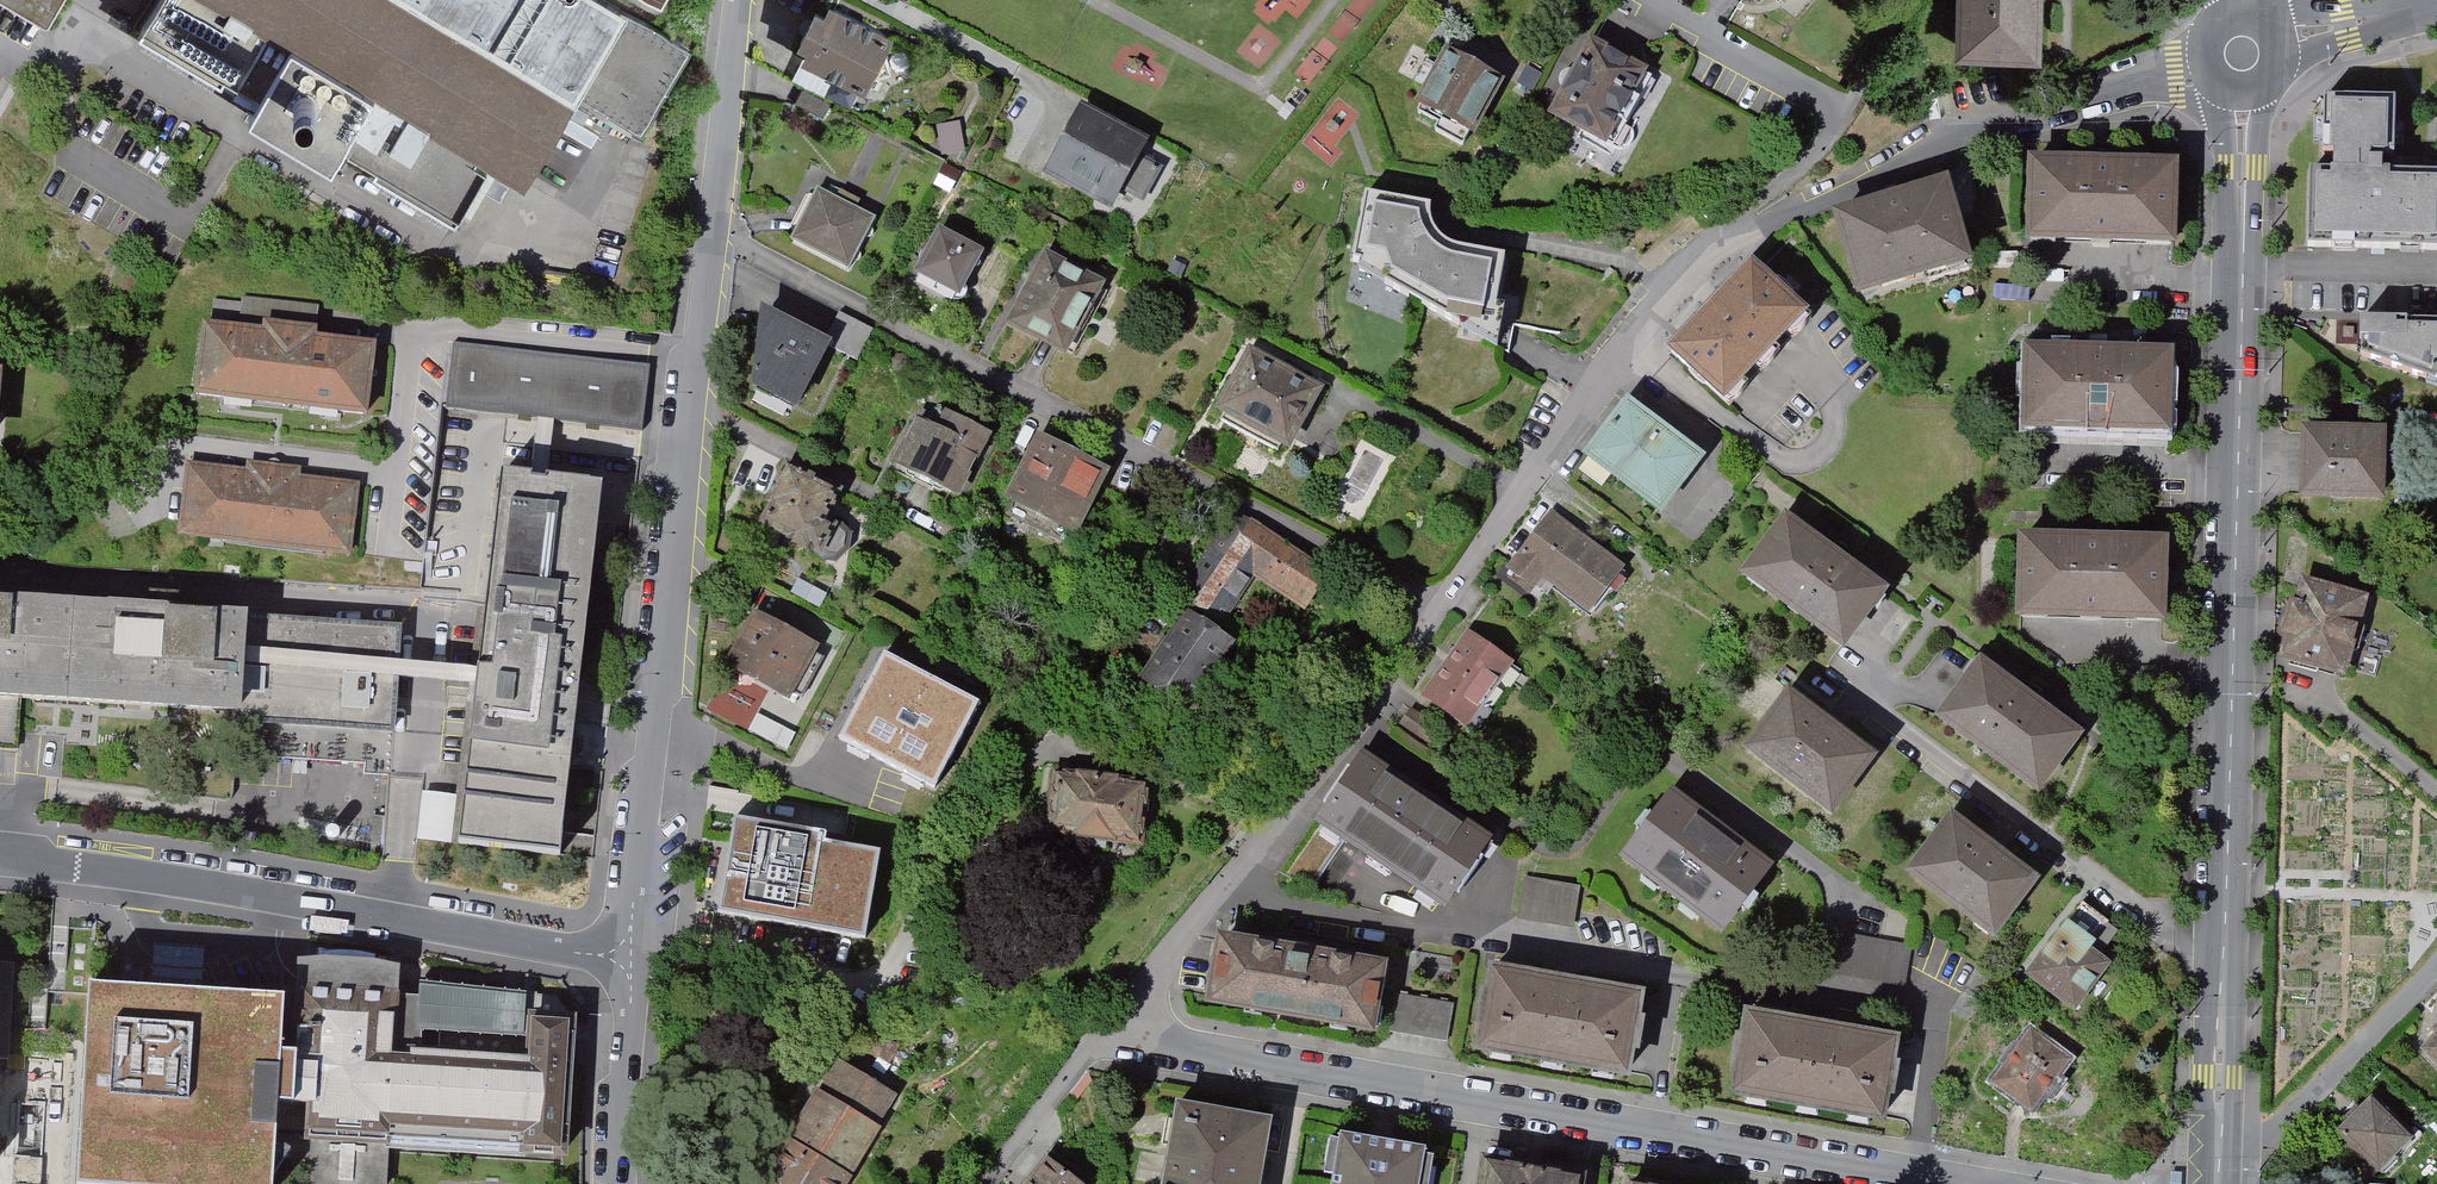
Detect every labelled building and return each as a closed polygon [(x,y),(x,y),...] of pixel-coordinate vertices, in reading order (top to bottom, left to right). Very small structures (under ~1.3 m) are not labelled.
[(48,25),(63,0),(5,0),(48,25)] [(701,45),(636,7),(637,4),(631,0),(158,0),(142,27),(259,95),(246,116),(333,167),(346,145),(380,87),(441,122),(439,126),(499,161),(533,182),(586,92),(650,130),(701,45)] [(664,9),(670,0),(648,0),(664,9)] [(1963,48),(2041,49),(2042,0),(1963,0),(1963,48)] [(895,39),(835,10),(830,20),(821,16),(806,47),(815,51),(809,62),(869,91),(895,39)] [(1641,70),(1591,43),(1553,111),(1604,139),(1641,70)] [(1496,81),(1446,53),(1418,102),(1468,131),(1496,81)] [(833,109),(806,93),(802,99),(798,105),(826,122),(833,109)] [(2311,249),(2436,251),(2436,175),(2390,174),(2390,156),(2399,156),(2400,99),(2328,98),(2326,155),(2338,155),(2338,172),(2313,172),(2311,249)] [(1153,147),(1089,112),(1053,180),(1117,214),(1153,147)] [(2185,163),(2042,159),(2039,235),(2183,239),(2185,163)] [(1949,184),(1841,215),(1863,292),(1972,261),(1949,184)] [(874,218),(818,190),(792,240),(848,269),(874,218)] [(1431,209),(1366,198),(1354,263),(1361,264),(1360,271),(1510,356),(1519,309),(1499,303),(1511,254),(1457,243),(1445,239),(1439,229),(1439,217),(1431,215),(1431,209)] [(977,251),(938,231),(918,268),(957,289),(977,251)] [(1109,291),(1052,261),(1015,330),(1072,360),(1109,291)] [(1801,315),(1752,268),(1674,349),(1723,396),(1801,315)] [(239,325),(241,307),(214,304),(212,322),(239,325)] [(752,305),(742,390),(795,417),(832,347),(752,305)] [(848,317),(832,347),(860,362),(876,332),(848,317)] [(2365,322),(2363,359),(2436,385),(2436,325),(2365,322)] [(267,335),(207,328),(199,394),(367,414),(374,348),(315,341),(316,333),(267,328),(267,335)] [(652,370),(455,348),(447,417),(551,428),(645,437),(652,370)] [(2178,356),(2035,352),(2033,428),(2176,433),(2178,356)] [(1314,392),(1247,355),(1216,410),(1284,447),(1314,392)] [(1700,462),(1627,406),(1587,457),(1661,514),(1700,462)] [(985,434),(945,413),(936,431),(915,420),(894,460),(956,491),(985,434)] [(2393,435),(2316,434),(2315,499),(2392,500),(2393,435)] [(1105,470),(1039,437),(1009,495),(1076,529),(1105,470)] [(252,479),(192,472),(184,538),(352,557),(360,492),(300,485),(301,477),(252,471),(252,479)] [(463,845),(564,856),(577,729),(595,567),(604,488),(543,482),(502,477),(489,606),(480,681),(468,796),(463,845)] [(842,505),(792,480),(765,532),(837,569),(852,540),(829,529),(842,505)] [(1324,577),(1234,516),(1176,601),(1217,629),(1253,577),(1301,610),(1324,577)] [(1621,571),(1552,518),(1512,570),(1533,587),(1542,575),(1590,612),(1621,571)] [(1884,596),(1786,524),(1746,578),(1844,650),(1884,596)] [(2172,548),(2029,544),(2027,620),(2170,625),(2172,548)] [(834,596),(800,580),(791,599),(825,615),(834,596)] [(17,751),(18,734),(21,688),(241,702),(238,755),(368,764),(367,778),(392,779),(400,673),(404,611),(0,584),(0,750),(17,751)] [(2372,603),(2311,586),(2291,661),(2352,677),(2372,603)] [(768,611),(740,660),(799,694),(827,645),(768,611)] [(1226,649),(1182,619),(1138,683),(1182,713),(1226,649)] [(1509,667),(1469,639),(1425,701),(1465,729),(1509,667)] [(887,651),(839,741),(931,789),(978,698),(887,651)] [(2084,743),(1986,671),(1946,726),(2044,798),(2084,743)] [(1875,766),(1792,704),(1752,757),(1835,820),(1875,766)] [(1439,731),(1411,712),(1400,728),(1428,747),(1439,731)] [(1363,759),(1317,824),(1442,911),(1487,846),(1363,759)] [(1144,782),(1066,773),(1058,839),(1136,848),(1144,782)] [(457,795),(426,792),(421,840),(452,844),(457,795)] [(1676,797),(1629,860),(1726,931),(1773,868),(1676,797)] [(819,824),(739,810),(737,821),(734,839),(724,901),(722,912),(730,913),(774,920),(822,928),(865,935),(869,936),(884,845),(817,834),(819,824)] [(2040,891),(1957,829),(1916,882),(1999,944),(2040,891)] [(1584,889),(1527,881),(1522,914),(1579,923),(1584,889)] [(2118,938),(2087,915),(2035,983),(2079,1015),(2111,973),(2098,964),(2118,938)] [(1383,947),(1230,923),(1217,1004),(1370,1028),(1383,947)] [(282,1168),(297,1142),(306,1142),(302,1183),(388,1183),(389,1143),(563,1154),(573,1155),(579,1069),(582,1017),(554,1016),(554,1008),(530,1007),(531,997),(422,987),(421,1002),(405,1001),(407,964),(385,960),(364,958),(342,957),(323,956),(303,958),(302,985),(187,978),(93,972),(88,1068),(86,1094),(82,1183),(275,1183),(282,1168)] [(11,1064),(17,967),(0,965),(0,1063),(11,1064)] [(1645,993),(1493,968),(1480,1049),(1632,1073),(1645,993)] [(1457,1005),(1397,996),(1391,1034),(1451,1044),(1457,1005)] [(1902,1037),(1749,1013),(1736,1094),(1889,1118),(1902,1037)] [(2077,1065),(2034,1034),(1993,1089),(2036,1120),(2077,1065)] [(2423,1051),(2436,1065),(2436,1037),(2423,1051)] [(847,1063),(833,1086),(773,1183),(848,1183),(902,1096),(847,1063)] [(21,1090),(18,1140),(47,1142),(49,1092),(21,1090)] [(2367,1105),(2337,1134),(2373,1170),(2402,1141),(2367,1105)] [(1178,1113),(1166,1183),(1266,1183),(1275,1130),(1178,1113)] [(1343,1131),(1334,1183),(1422,1183),(1429,1145),(1343,1131)] [(1484,1164),(1481,1183),(1582,1183),(1583,1179),(1484,1164)] [(1038,1183),(1079,1183),(1053,1165),(1038,1183)]
